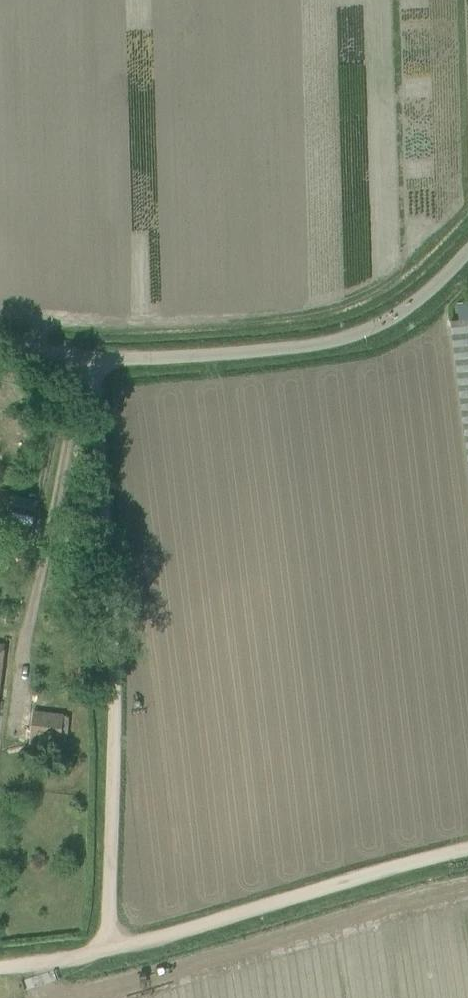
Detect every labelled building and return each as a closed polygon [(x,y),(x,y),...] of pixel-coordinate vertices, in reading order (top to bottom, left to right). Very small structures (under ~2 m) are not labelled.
[(454,349),(467,459),(467,304),(456,306),(458,321),(451,322),(454,349)] [(63,715),(34,712),(30,743),(60,746),(63,715)]
